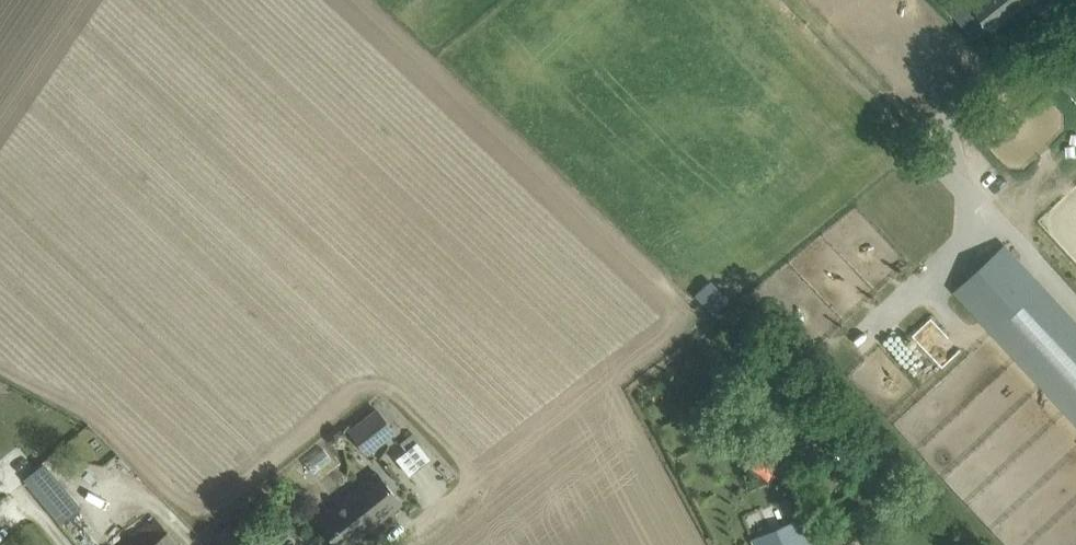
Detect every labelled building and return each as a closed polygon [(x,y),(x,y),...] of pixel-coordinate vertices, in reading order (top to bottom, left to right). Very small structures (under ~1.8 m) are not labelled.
[(953,11),(975,37),(990,25),(992,29),(1028,0),(984,0),(976,7),(970,0),(966,0),(953,11)] [(965,298),(1075,416),(1075,326),(1011,256),(965,298)] [(349,429),(358,442),(369,434),(377,445),(395,432),(378,408),(349,429)] [(419,439),(413,432),(401,441),(406,449),(419,439)] [(358,442),(366,453),(377,445),(369,434),(358,442)] [(41,461),(21,478),(60,521),(79,504),(41,461)] [(402,501),(378,472),(318,520),(338,544),(347,544),(402,501)] [(815,512),(802,518),(807,529),(820,523),(815,512)] [(755,544),(811,544),(800,518),(752,537),(755,544)] [(168,530),(151,544),(181,544),(168,530)]
